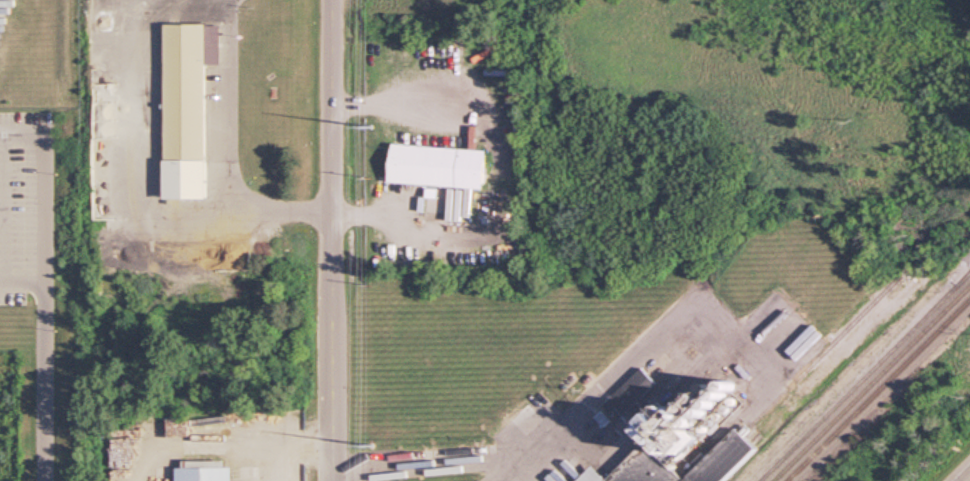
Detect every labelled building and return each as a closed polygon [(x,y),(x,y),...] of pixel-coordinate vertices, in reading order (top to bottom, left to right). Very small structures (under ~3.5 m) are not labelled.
[(167,24),(166,198),(207,198),(208,64),(221,64),(221,24),(167,24)] [(391,183),(485,188),(488,150),(393,144),(391,183)] [(676,476),(751,402),(711,361),(636,435),(640,439),(676,476)] [(676,476),(671,480),(599,480),(640,439),(676,476)] [(228,464),(221,464),(221,458),(181,458),(181,464),(174,464),(174,480),(228,480),(228,464)]
